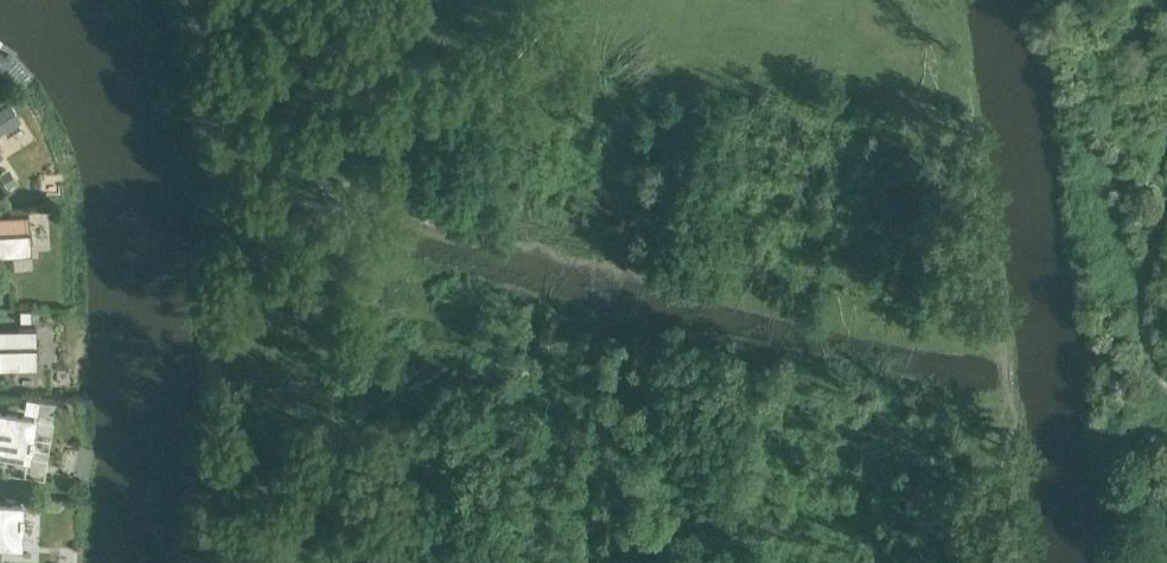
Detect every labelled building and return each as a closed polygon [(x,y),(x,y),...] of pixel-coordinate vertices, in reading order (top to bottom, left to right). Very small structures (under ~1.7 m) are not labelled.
[(19,120),(9,104),(0,110),(0,132),(19,120)] [(0,216),(0,255),(32,252),(31,240),(32,240),(32,231),(30,231),(29,214),(0,216)] [(0,329),(0,368),(38,367),(38,355),(39,355),(39,346),(37,346),(37,329),(0,329)] [(0,412),(0,451),(28,456),(29,446),(32,447),(34,437),(31,436),(34,418),(0,412)] [(32,455),(50,458),(57,418),(40,415),(32,455)] [(23,514),(21,514),(21,504),(0,504),(0,542),(20,543),(20,524),(23,524),(23,514)]
